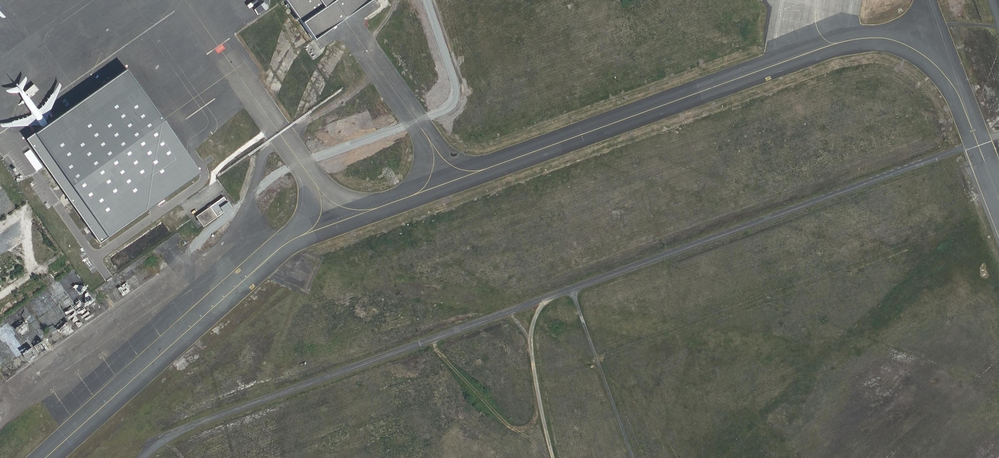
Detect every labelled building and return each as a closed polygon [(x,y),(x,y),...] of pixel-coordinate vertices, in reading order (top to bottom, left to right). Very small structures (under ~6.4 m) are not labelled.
[(313,35),(365,0),(288,0),(313,35)] [(130,223),(200,175),(126,71),(26,141),(54,181),(99,245),(130,223)] [(203,228),(232,208),(224,197),(195,217),(203,228)]
